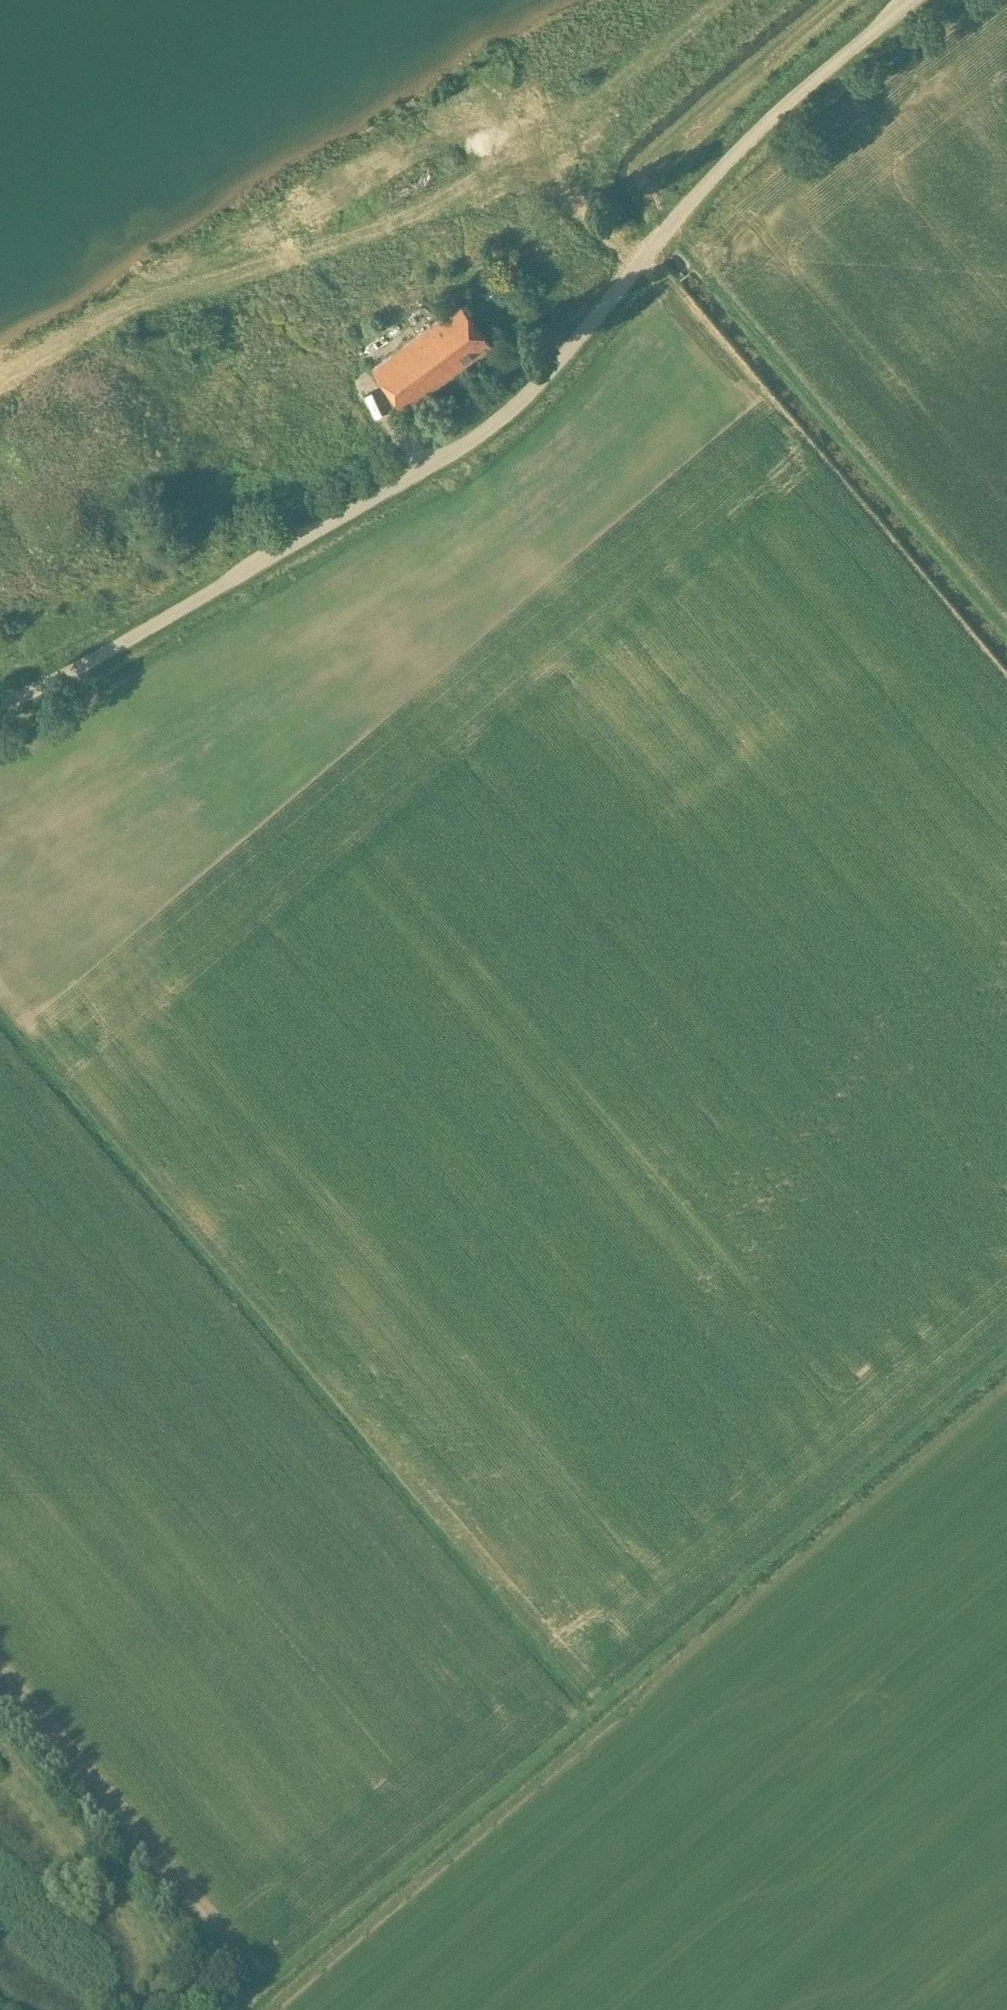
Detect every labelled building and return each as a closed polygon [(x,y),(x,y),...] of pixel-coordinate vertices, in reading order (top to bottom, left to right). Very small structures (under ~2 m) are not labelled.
[(490,344),(459,303),(372,368),(403,409),(490,344)]
